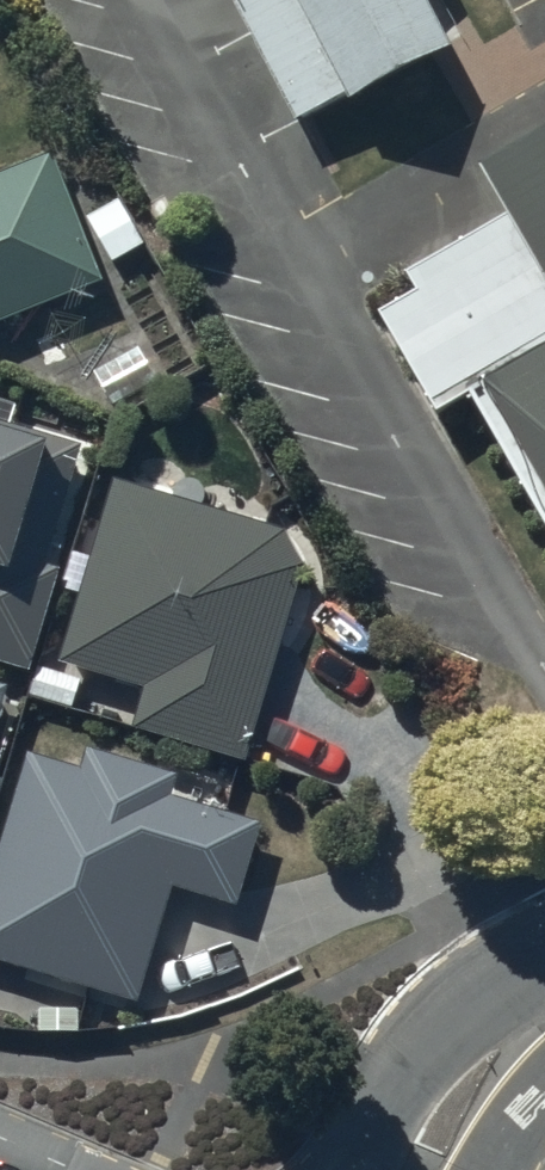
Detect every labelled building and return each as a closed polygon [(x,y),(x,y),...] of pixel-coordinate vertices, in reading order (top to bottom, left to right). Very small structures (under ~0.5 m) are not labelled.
[(302,127),(348,105),(350,108),(459,54),(433,0),(239,0),(302,127)] [(107,286),(59,158),(0,180),(0,327),(107,286)] [(399,274),(544,525),(544,189),(399,274)] [(0,427),(0,664),(33,674),(64,571),(50,567),(84,452),(0,427)] [(315,540),(119,483),(65,667),(148,691),(136,731),(249,764),(315,540)] [(0,688),(0,731),(12,692),(0,688)] [(84,772),(30,757),(0,868),(0,965),(143,1004),(174,887),(240,905),(263,821),(176,798),(182,777),(90,752),(84,772)]
